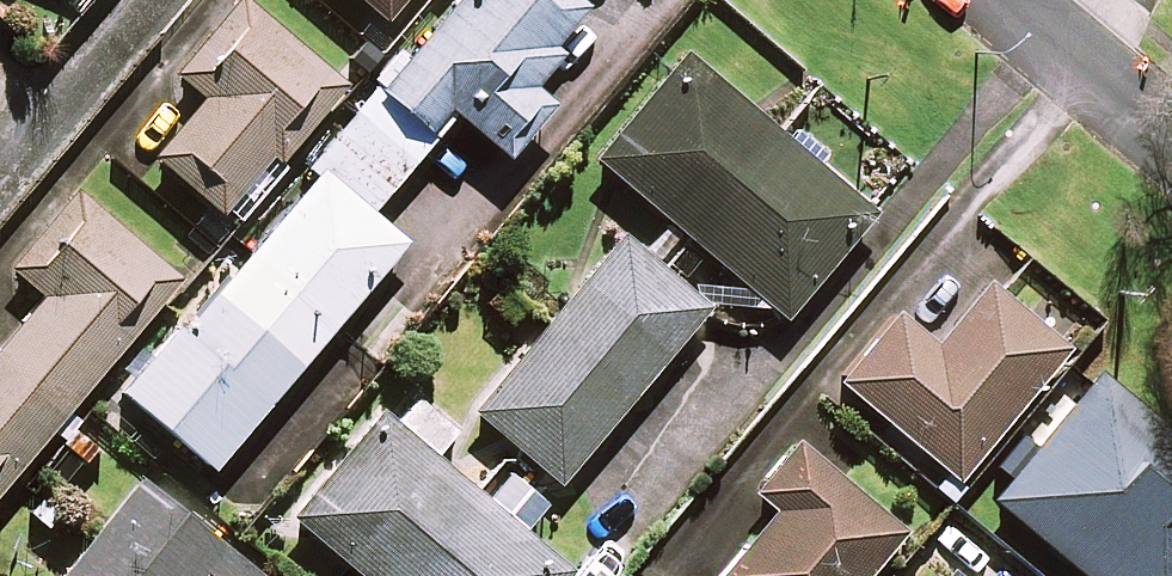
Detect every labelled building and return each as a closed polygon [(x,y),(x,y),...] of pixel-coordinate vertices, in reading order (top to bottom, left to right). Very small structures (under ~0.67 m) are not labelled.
[(238,434),(250,445),(270,422),(257,411),(402,242),(367,211),(451,113),(502,157),(548,103),(529,87),(560,51),(549,42),(580,5),(574,0),(445,0),(305,165),(313,172),(123,394),(209,468),(238,434)] [(381,20),(398,0),(357,0),(381,20)] [(341,85),(251,9),(186,87),(199,99),(151,157),(218,213),(268,153),(277,161),(341,85)] [(870,213),(682,55),(594,159),(781,317),(870,213)] [(73,189),(7,267),(41,296),(0,345),(0,487),(177,277),(73,189)] [(704,307),(619,235),(470,411),(555,483),(704,307)] [(1062,347),(984,284),(932,348),(893,316),(837,384),(954,479),(1062,347)] [(1094,370),(987,497),(1081,575),(1171,575),(1171,436),(1094,370)] [(415,399),(392,426),(378,414),(290,518),(359,575),(565,575),(569,572),(431,456),(453,430),(415,399)] [(791,441),(753,486),(774,504),(713,575),(861,575),(898,532),(791,441)] [(203,571),(209,575),(264,575),(269,569),(145,469),(59,575),(199,575),(203,571)] [(952,565),(943,575),(965,575),(952,565)]
